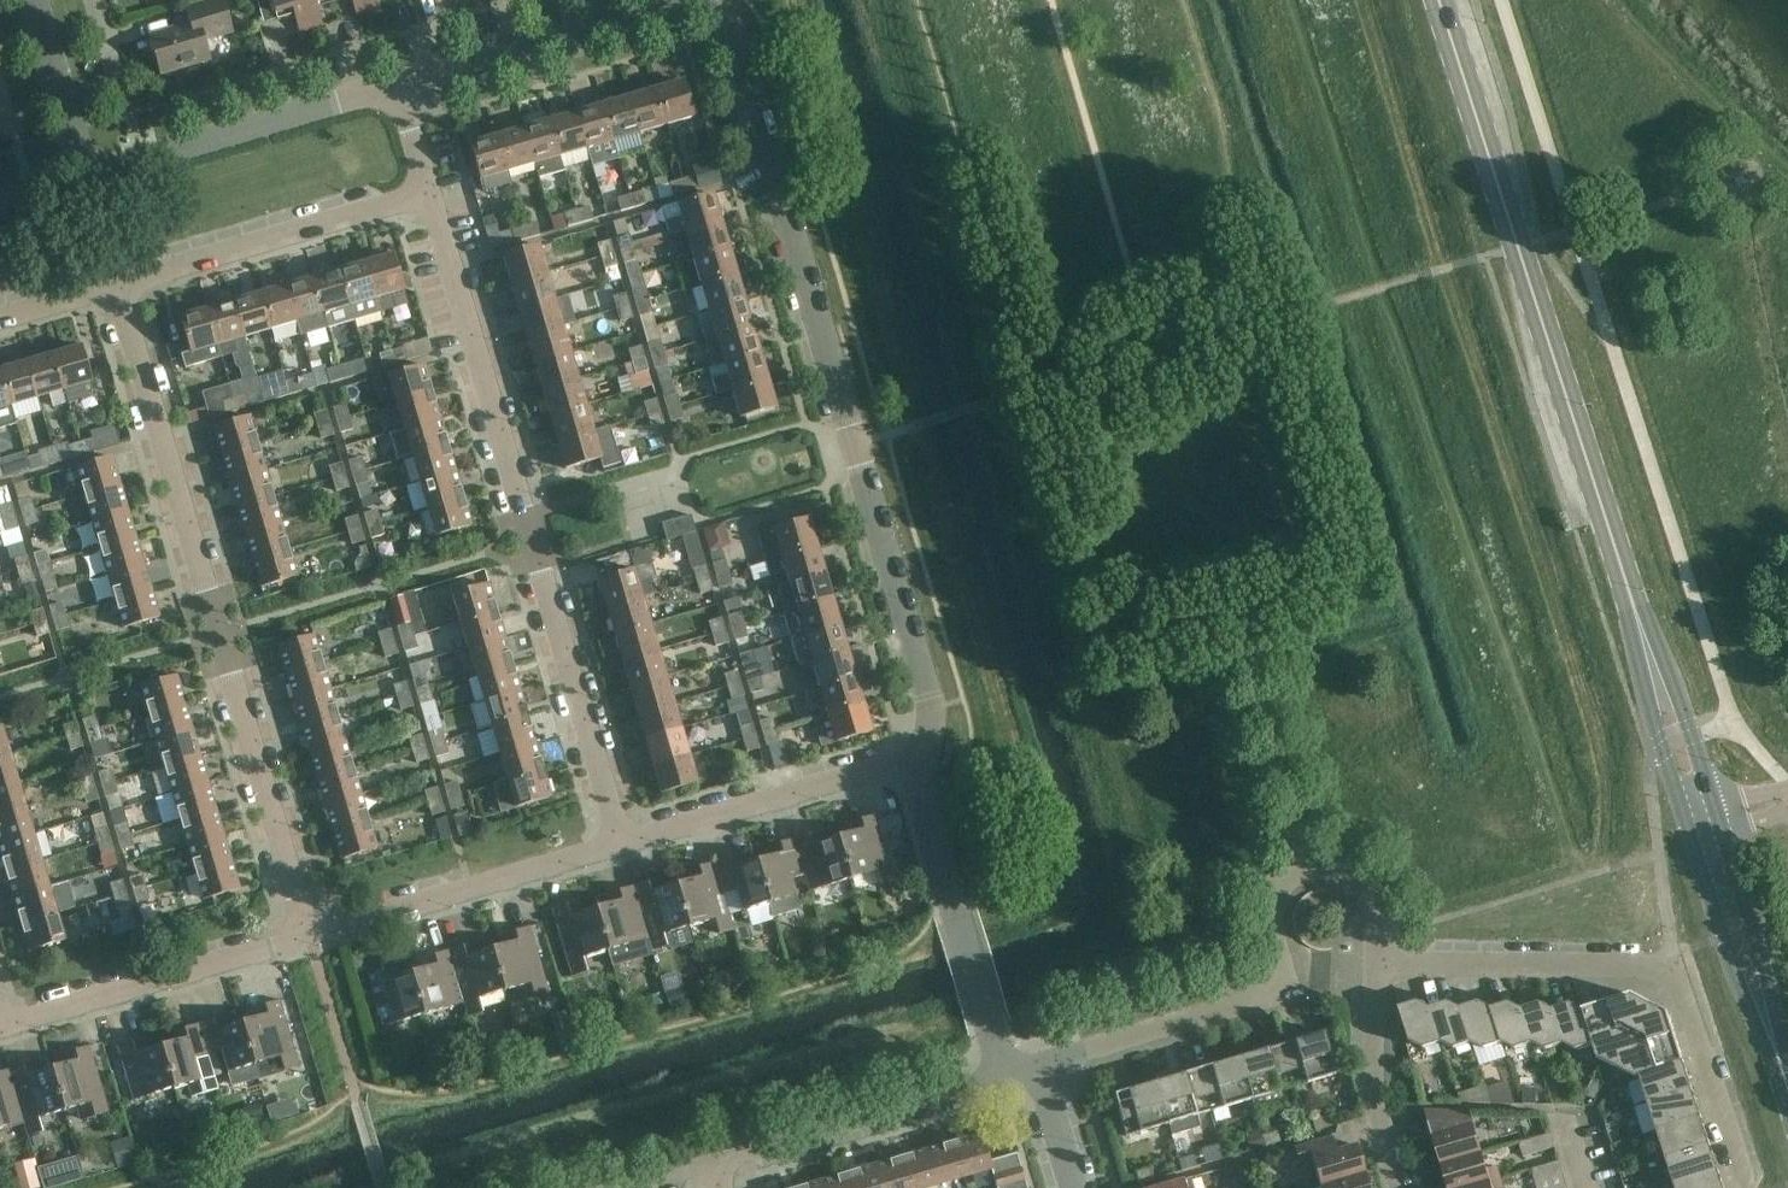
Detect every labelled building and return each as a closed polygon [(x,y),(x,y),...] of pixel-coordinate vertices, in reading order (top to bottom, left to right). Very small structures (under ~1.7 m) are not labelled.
[(223,0),(216,0),(185,9),(190,25),(149,37),(149,39),(151,38),(161,72),(159,72),(160,74),(210,59),(210,58),(208,58),(203,41),(233,32),(223,0)] [(311,30),(302,0),(271,0),(275,14),(292,9),(299,33),(311,30)] [(311,30),(323,27),(316,2),(324,0),(302,0),(311,30)] [(368,13),(364,0),(351,0),(356,17),(368,13)] [(368,13),(379,10),(377,0),(364,0),(368,13)] [(655,89),(666,125),(693,117),(682,81),(655,89)] [(629,97),(639,133),(666,125),(655,89),(629,97)] [(602,105),(613,141),(639,133),(629,97),(602,105)] [(576,113),(590,160),(591,162),(617,154),(613,141),(602,105),(576,113)] [(550,120),(560,156),(563,168),(590,160),(576,113),(550,120)] [(523,128),(534,164),(538,178),(564,170),(563,168),(560,156),(550,120),(523,128)] [(497,136),(508,172),(534,164),(523,128),(497,136)] [(470,144),(480,180),(484,191),(511,183),(508,172),(497,136),(470,144)] [(692,167),(694,176),(698,189),(720,182),(714,160),(692,167)] [(682,180),(685,192),(698,189),(694,176),(682,180)] [(659,200),(673,196),(685,192),(682,180),(655,188),(659,200)] [(629,195),(633,208),(645,204),(641,192),(629,195)] [(721,222),(713,194),(677,205),(681,217),(665,221),(670,237),(685,232),(721,222)] [(633,208),(629,195),(617,199),(620,212),(633,208)] [(603,203),(588,207),(576,211),(580,223),(607,216),(603,203)] [(576,211),(564,214),(548,219),(552,232),(580,223),(576,211)] [(620,251),(633,248),(629,235),(625,220),(612,224),(620,251)] [(721,222),(685,232),(693,259),(729,248),(721,222)] [(523,226),(527,239),(539,235),(536,223),(523,226)] [(511,230),(515,242),(527,239),(523,226),(511,230)] [(487,237),(491,249),(501,246),(515,242),(511,230),(487,237)] [(613,253),(610,241),(597,245),(601,257),(613,253)] [(503,256),(511,283),(547,273),(538,246),(503,256)] [(620,251),(624,264),(636,260),(633,248),(620,251)] [(729,248),(693,259),(701,285),(737,274),(729,248)] [(601,257),(604,269),(608,283),(621,280),(613,253),(601,257)] [(365,262),(380,312),(407,304),(393,254),(365,262)] [(354,320),(380,312),(365,262),(339,270),(354,320)] [(323,314),(327,327),(327,328),(354,320),(339,270),(312,278),(323,314)] [(547,273),(511,283),(518,310),(554,299),(547,273)] [(737,274),(701,285),(709,311),(745,301),(737,274)] [(327,327),(323,314),(312,278),(286,286),(297,322),(308,318),(311,331),(327,327)] [(260,293),(270,329),(297,322),(286,286),(260,293)] [(645,288),(632,292),(636,304),(648,300),(645,288)] [(233,301),(244,337),(270,329),(260,293),(233,301)] [(629,306),(625,294),(613,297),(616,310),(629,306)] [(518,310),(526,336),(562,326),(554,299),(518,310)] [(636,304),(639,316),(652,313),(648,300),(636,304)] [(207,309),(221,357),(233,353),(236,361),(244,365),(252,363),(244,337),(233,301),(207,309)] [(700,326),(705,341),(752,327),(745,301),(709,311),(712,322),(700,326)] [(620,322),(632,318),(629,306),(616,310),(620,322)] [(186,367),(221,357),(207,309),(180,317),(190,351),(180,354),(185,369),(186,368),(186,367)] [(590,317),(569,318),(570,338),(591,337),(590,317)] [(562,326),(526,336),(534,363),(570,352),(562,326)] [(713,367),(724,364),(760,353),(752,327),(705,341),(713,367)] [(660,341),(648,344),(651,357),(664,353),(660,341)] [(64,390),(67,402),(68,404),(96,396),(81,346),(53,354),(64,390)] [(644,359),(641,346),(628,350),(632,362),(644,359)] [(391,351),(395,364),(407,360),(404,348),(391,351)] [(379,355),(383,367),(395,364),(391,351),(379,355)] [(534,363),(542,389),(578,378),(570,352),(534,363)] [(651,357),(655,369),(667,365),(664,353),(651,357)] [(716,395),(732,390),(768,380),(760,353),(724,364),(727,375),(712,379),(716,395)] [(27,362),(38,398),(49,394),(52,407),(67,402),(64,390),(53,354),(27,362)] [(635,375),(648,371),(644,359),(632,362),(635,375)] [(11,406),(38,398),(27,362),(1,370),(11,406)] [(339,367),(342,379),(355,376),(351,363),(339,367)] [(388,376),(396,403),(432,393),(424,365),(388,376)] [(311,375),(315,387),(342,379),(339,367),(311,375)] [(290,395),(286,382),(282,369),(270,373),(256,377),(263,402),(277,398),(290,395)] [(0,370),(0,409),(11,406),(1,370),(0,370)] [(311,375),(286,382),(290,395),(315,387),(311,375)] [(263,402),(256,377),(229,385),(237,410),(263,402)] [(578,378),(542,389),(550,415),(586,405),(578,378)] [(768,380),(732,390),(740,418),(776,407),(768,380)] [(237,410),(229,385),(202,393),(210,418),(237,410)] [(432,393),(396,403),(404,430),(440,419),(432,393)] [(679,406),(676,393),(663,397),(667,409),(679,406)] [(644,403),(647,415),(660,411),(656,399),(644,403)] [(550,415),(557,442),(593,431),(586,405),(550,415)] [(337,421),(349,417),(346,406),(333,408),(337,421)] [(679,406),(667,409),(670,422),(683,418),(679,406)] [(330,423),(326,410),(314,414),(317,426),(330,423)] [(660,411),(647,415),(651,427),(663,424),(660,411)] [(214,427),(222,454),(258,444),(250,416),(214,427)] [(353,429),(349,417),(337,421),(340,433),(353,429)] [(404,430),(412,456),(448,445),(440,419),(404,430)] [(330,423),(317,426),(321,439),(333,435),(330,423)] [(92,439),(80,443),(83,455),(121,444),(115,424),(90,432),(92,439)] [(593,431),(557,442),(565,469),(601,458),(593,431)] [(66,443),(52,447),(57,463),(83,455),(80,443),(67,446),(66,443)] [(222,454),(229,481),(265,470),(258,444),(222,454)] [(455,472),(448,445),(412,456),(419,482),(455,472)] [(31,471),(57,463),(52,447),(38,451),(39,455),(27,458),(31,471)] [(0,460),(0,464),(4,479),(31,471),(27,458),(15,462),(13,456),(0,460)] [(76,468),(84,495),(120,484),(112,457),(76,468)] [(348,461),(352,473),(365,470),(361,457),(348,461)] [(332,479),(345,475),(341,463),(329,467),(332,479)] [(229,481),(237,507),(273,497),(265,470),(229,481)] [(368,482),(365,470),(352,473),(356,486),(368,482)] [(419,482),(427,509),(463,498),(455,472),(419,482)] [(336,491),(349,488),(345,475),(332,479),(336,491)] [(120,484),(84,495),(92,521),(128,511),(120,484)] [(819,491),(805,494),(811,518),(824,515),(819,491)] [(18,501),(22,513),(34,510),(30,497),(18,501)] [(273,497),(237,507),(245,533),(281,523),(273,497)] [(463,498),(427,509),(435,536),(471,525),(463,498)] [(2,519),(15,515),(11,503),(0,506),(0,512),(2,519)] [(34,510),(22,513),(25,526),(38,522),(34,510)] [(364,514),(368,526),(380,523),(376,510),(364,514)] [(92,521),(100,548),(136,537),(128,511),(92,521)] [(15,515),(2,519),(6,531),(18,528),(15,515)] [(681,536),(696,532),(691,515),(661,524),(666,540),(681,536)] [(360,528),(357,516),(344,520),(348,532),(360,528)] [(781,557),(817,546),(809,519),(774,529),(772,522),(755,527),(765,561),(781,557)] [(245,533),(253,560),(289,549),(281,523),(245,533)] [(368,526),(371,538),(384,535),(380,523),(368,526)] [(360,528),(348,532),(352,544),(364,541),(360,528)] [(691,570),(693,570),(705,566),(698,541),(696,532),(681,536),(691,570)] [(136,537),(100,548),(107,574),(143,563),(136,537)] [(652,565),(646,546),(629,551),(634,570),(652,565)] [(770,577),(786,572),(789,583),(825,572),(817,546),(781,557),(765,561),(770,577)] [(289,549),(253,560),(261,587),(297,577),(289,549)] [(34,554),(37,566),(50,562),(46,550),(34,554)] [(18,572),(30,568),(26,556),(14,560),(18,572)] [(725,560),(712,564),(716,576),(729,572),(725,560)] [(50,562),(37,566),(41,578),(53,575),(50,562)] [(107,574),(115,600),(151,590),(143,563),(107,574)] [(693,570),(696,582),(709,578),(705,566),(693,570)] [(30,568),(18,572),(21,584),(34,580),(30,568)] [(606,608),(642,597),(655,594),(651,578),(638,582),(634,570),(598,581),(606,608)] [(729,572),(716,576),(720,588),(732,585),(729,572)] [(785,613),(789,611),(796,609),(832,599),(825,572),(789,583),(777,586),(785,613)] [(98,596),(96,578),(80,580),(81,585),(66,586),(67,599),(98,596)] [(709,578),(696,582),(700,594),(713,590),(709,578)] [(452,595),(461,622),(497,612),(489,584),(452,595)] [(151,590),(115,600),(123,628),(159,617),(151,590)] [(614,634),(650,624),(642,597),(606,608),(614,634)] [(390,603),(398,627),(398,628),(410,625),(411,627),(413,626),(405,598),(390,603)] [(737,598),(724,602),(726,612),(740,608),(737,598)] [(832,599),(796,609),(789,611),(793,625),(800,623),(804,635),(804,636),(840,625),(832,599)] [(49,607),(53,619),(65,615),(61,603),(49,607)] [(46,621),(42,609),(30,612),(33,625),(46,621)] [(497,612),(461,622),(468,648),(504,638),(497,612)] [(740,613),(728,616),(731,629),(744,625),(740,613)] [(65,615),(53,619),(56,631),(69,627),(65,615)] [(708,622),(712,634),(724,631),(721,618),(708,622)] [(46,621),(33,625),(37,637),(49,633),(46,621)] [(614,634),(622,661),(658,650),(650,624),(614,634)] [(411,627),(410,625),(398,628),(401,640),(413,636),(411,627)] [(744,625),(731,629),(735,641),(748,637),(744,625)] [(804,636),(804,635),(790,639),(798,667),(812,663),(812,662),(848,651),(840,625),(804,636)] [(381,645),(394,642),(390,629),(378,633),(381,645)] [(724,631),(712,634),(715,647),(728,643),(724,631)] [(278,646),(286,673),(322,663),(314,635),(278,646)] [(413,636),(401,640),(404,652),(417,648),(413,636)] [(468,648),(476,675),(512,664),(504,638),(468,648)] [(394,642),(381,645),(385,658),(397,654),(394,642)] [(629,687),(665,676),(658,650),(622,661),(629,687)] [(739,655),(743,669),(756,665),(752,651),(739,655)] [(812,662),(812,663),(820,688),(856,678),(848,651),(812,662)] [(286,673),(294,700),(330,689),(322,663),(286,673)] [(512,664),(476,675),(484,701),(520,691),(512,664)] [(756,665),(743,669),(747,681),(760,678),(756,665)] [(724,675),(727,687),(740,683),(736,671),(724,675)] [(149,714),(184,703),(176,676),(140,687),(149,714)] [(425,676),(413,680),(416,692),(417,692),(429,689),(425,676)] [(629,687),(637,713),(673,703),(665,676),(629,687)] [(747,681),(751,694),(763,690),(760,678),(747,681)] [(856,678),(820,688),(805,692),(811,712),(818,710),(820,717),(827,715),(863,704),(856,678)] [(397,698),(409,694),(406,682),(393,686),(397,698)] [(740,683),(727,687),(731,699),(744,696),(740,683)] [(330,689),(294,700),(302,726),(338,716),(330,689)] [(429,689),(417,692),(416,692),(420,704),(432,701),(429,689)] [(484,701),(492,727),(528,717),(520,691),(484,701)] [(409,694),(397,698),(401,710),(413,706),(409,694)] [(149,714),(156,740),(192,730),(184,703),(149,714)] [(645,740),(681,729),(673,703),(637,713),(645,740)] [(871,731),(863,704),(827,715),(835,742),(871,731)] [(83,720),(86,732),(98,729),(95,716),(83,720)] [(302,726),(309,753),(345,742),(338,716),(302,726)] [(428,733),(432,745),(444,741),(437,716),(425,719),(429,732),(428,733)] [(499,754),(535,743),(528,717),(492,727),(499,754)] [(771,718),(759,722),(762,734),(775,730),(771,718)] [(79,734),(75,722),(63,726),(67,738),(79,734)] [(739,727),(743,740),(755,736),(752,724),(739,727)] [(10,755),(2,727),(0,728),(0,758),(10,755)] [(98,729),(86,732),(90,745),(102,741),(98,729)] [(645,740),(653,766),(689,755),(681,729),(645,740)] [(156,740),(164,767),(200,756),(192,730),(156,740)] [(762,734),(766,746),(779,743),(775,730),(762,734)] [(79,734),(67,738),(70,750),(83,747),(79,734)] [(412,751),(425,747),(421,735),(409,738),(412,751)] [(755,736),(743,740),(747,752),(759,748),(755,736)] [(436,757),(440,773),(453,769),(444,741),(432,745),(436,757)] [(309,753),(317,779),(353,768),(345,742),(309,753)] [(499,754),(507,780),(543,770),(535,743),(499,754)] [(425,747),(412,751),(416,763),(429,759),(425,747)] [(385,770),(414,764),(411,750),(382,756),(385,770)] [(10,755),(0,758),(0,786),(18,781),(10,755)] [(689,755),(653,766),(661,793),(697,783),(689,755)] [(200,756),(164,767),(172,793),(208,782),(200,756)] [(353,768),(317,779),(325,805),(361,795),(353,768)] [(98,773),(102,785),(114,781),(110,769),(98,773)] [(551,797),(543,770),(507,780),(515,808),(551,797)] [(95,787),(91,775),(79,779),(82,791),(95,787)] [(26,807),(18,781),(0,786),(0,815),(26,807)] [(114,781),(102,785),(105,797),(118,793),(114,781)] [(172,793),(180,819),(215,809),(208,782),(172,793)] [(444,785),(447,798),(460,794),(456,782),(444,785)] [(95,787),(82,791),(86,803),(98,799),(95,787)] [(440,800),(437,787),(424,791),(428,803),(440,800)] [(460,794),(447,798),(451,810),(464,806),(460,794)] [(325,805),(333,832),(369,821),(361,795),(325,805)] [(440,800),(428,803),(432,816),(444,812),(440,800)] [(0,815),(0,844),(33,834),(26,807),(0,815)] [(187,846),(223,835),(215,809),(180,819),(187,846)] [(456,825),(459,835),(459,837),(472,833),(471,831),(466,814),(454,817),(456,825)] [(837,837),(850,880),(875,872),(879,885),(895,881),(875,816),(853,822),(855,832),(837,837)] [(369,821),(333,832),(341,859),(377,848),(369,821)] [(114,825),(117,838),(130,834),(126,822),(114,825)] [(110,840),(107,828),(94,831),(98,844),(110,840)] [(809,892),(850,880),(837,837),(819,842),(816,833),(794,840),(803,870),(802,870),(809,892)] [(5,871),(41,860),(33,834),(0,844),(0,854),(5,871)] [(130,834),(117,838),(121,850),(133,846),(130,834)] [(187,846),(195,872),(231,861),(223,835),(187,846)] [(110,840),(98,844),(101,856),(114,852),(110,840)] [(790,874),(802,870),(803,870),(794,840),(780,844),(782,853),(757,861),(773,917),(800,909),(790,874)] [(478,852),(461,856),(465,872),(482,868),(478,852)] [(722,894),(723,894),(736,890),(742,911),(746,910),(750,924),(773,917),(757,861),(731,868),(728,859),(714,863),(722,894)] [(41,860),(5,871),(13,897),(49,887),(41,860)] [(231,861),(195,872),(203,899),(239,889),(231,861)] [(723,894),(722,894),(714,863),(699,868),(702,877),(676,884),(688,927),(714,920),(719,934),(734,930),(723,894)] [(129,878),(133,890),(145,887),(142,874),(129,878)] [(110,884),(113,896),(126,892),(122,880),(110,884)] [(663,935),(688,927),(676,884),(650,892),(648,883),(633,887),(642,918),(652,954),(667,949),(663,935)] [(13,897),(21,923),(57,913),(49,887),(13,897)] [(136,903),(137,903),(149,899),(145,887),(133,890),(136,903)] [(652,954),(642,918),(633,887),(611,893),(614,903),(595,908),(608,951),(612,965),(652,954)] [(126,892),(113,896),(117,909),(129,905),(126,892)] [(577,913),(575,904),(552,911),(571,976),(586,972),(582,958),(608,951),(595,908),(577,913)] [(57,913),(21,923),(29,951),(65,940),(57,913)] [(510,943),(502,945),(492,949),(504,991),(518,987),(522,1000),(549,993),(530,927),(507,934),(510,943)] [(842,941),(827,945),(830,956),(845,952),(842,941)] [(813,959),(826,955),(823,945),(810,948),(813,959)] [(463,947),(449,951),(464,1003),(463,1003),(467,1017),(482,1012),(478,999),(504,991),(492,949),(466,956),(463,947)] [(464,1003),(449,951),(434,955),(436,965),(411,972),(423,1015),(463,1003),(464,1003)] [(772,957),(770,962),(778,967),(781,962),(772,957)] [(742,966),(732,969),(738,989),(748,986),(746,982),(742,966)] [(382,1027),(423,1015),(411,972),(393,978),(390,968),(367,975),(382,1027)] [(711,997),(721,994),(714,974),(705,977),(710,992),(711,997)] [(665,1003),(666,1005),(668,1010),(688,1004),(683,988),(663,994),(665,1003)] [(663,994),(652,997),(654,1006),(665,1003),(663,994)] [(1583,1009),(1583,1010),(1594,1045),(1593,1045),(1597,1058),(1617,1068),(1650,1003),(1632,994),(1584,1009),(1583,1009)] [(242,1022),(254,1065),(280,1057),(284,1071),(299,1066),(280,1001),(265,1005),(267,1015),(242,1022)] [(1399,1008),(1410,1042),(1410,1043),(1411,1042),(1423,1049),(1442,1043),(1430,1008),(1418,1002),(1399,1008)] [(1454,1049),(1472,1043),(1461,1008),(1449,1002),(1430,1008),(1442,1043),(1454,1049)] [(1484,1049),(1502,1043),(1491,1009),(1479,1002),(1461,1008),(1472,1043),(1484,1049)] [(1515,1050),(1533,1044),(1522,1009),(1510,1003),(1491,1009),(1502,1043),(1515,1050)] [(1552,1009),(1540,1003),(1522,1009),(1533,1044),(1545,1050),(1564,1044),(1552,1009)] [(1576,1050),(1593,1045),(1594,1045),(1583,1010),(1571,1003),(1552,1009),(1564,1044),(1576,1050)] [(1668,1012),(1650,1003),(1617,1068),(1636,1078),(1640,1076),(1639,1076),(1684,1061),(1683,1061),(1668,1012)] [(557,1038),(571,1033),(565,1011),(550,1015),(557,1038)] [(227,1073),(254,1065),(242,1022),(223,1027),(221,1018),(199,1025),(208,1055),(221,1051),(227,1073)] [(176,1042),(161,1046),(174,1088),(186,1085),(190,1097),(218,1089),(208,1055),(199,1025),(173,1032),(176,1042)] [(505,1050),(518,1046),(514,1032),(501,1036),(505,1050)] [(1279,1040),(1293,1087),(1335,1075),(1323,1033),(1295,1041),(1294,1036),(1279,1040)] [(1298,1102),(1293,1087),(1279,1040),(1264,1044),(1266,1050),(1239,1058),(1251,1099),(1256,1115),(1298,1102)] [(133,1100),(174,1088),(161,1046),(143,1051),(140,1042),(117,1049),(133,1100)] [(78,1106),(82,1120),(109,1112),(90,1047),(67,1053),(70,1063),(52,1068),(64,1111),(78,1106)] [(1196,1065),(1209,1112),(1251,1099),(1239,1058),(1212,1066),(1210,1060),(1196,1065)] [(1648,1103),(1688,1091),(1692,1089),(1684,1062),(1684,1061),(1639,1076),(1640,1076),(1640,1077),(1648,1103)] [(38,1118),(64,1111),(52,1068),(33,1073),(31,1064),(9,1071),(24,1122),(23,1123),(27,1136),(42,1132),(38,1118)] [(1183,1075),(1156,1083),(1168,1124),(1209,1112),(1196,1065),(1181,1069),(1183,1075)] [(23,1123),(24,1122),(9,1071),(0,1073),(0,1129),(23,1123)] [(1125,1137),(1168,1124),(1156,1083),(1129,1091),(1127,1085),(1112,1090),(1125,1137)] [(1648,1103),(1657,1131),(1701,1117),(1692,1089),(1688,1091),(1648,1103)] [(265,1107),(270,1123),(284,1119),(279,1102),(265,1107)] [(257,1105),(239,1111),(244,1124),(262,1118),(257,1105)] [(1426,1111),(1442,1165),(1482,1153),(1470,1112),(1426,1111)] [(1315,1131),(1328,1127),(1335,1126),(1331,1115),(1312,1121),(1315,1131)] [(1657,1131),(1666,1158),(1710,1144),(1701,1117),(1657,1131)] [(1242,1132),(1248,1151),(1265,1146),(1262,1136),(1259,1127),(1242,1132)] [(1277,1131),(1262,1136),(1265,1146),(1280,1142),(1277,1131)] [(1523,1157),(1555,1147),(1551,1133),(1519,1142),(1523,1157)] [(991,1170),(988,1162),(980,1134),(953,1142),(963,1178),(991,1170)] [(1332,1137),(1294,1148),(1299,1163),(1311,1159),(1319,1187),(1364,1173),(1355,1145),(1336,1151),(1332,1137)] [(116,1167),(135,1161),(129,1138),(109,1143),(116,1167)] [(926,1150),(937,1186),(963,1178),(953,1142),(926,1150)] [(1666,1158),(1675,1186),(1719,1172),(1710,1144),(1666,1158)] [(926,1150),(900,1158),(909,1187),(929,1187),(937,1186),(926,1150)] [(996,1187),(1020,1187),(1026,1186),(1017,1153),(988,1162),(991,1170),(996,1187)] [(1448,1187),(1466,1187),(1500,1178),(1497,1166),(1487,1169),(1482,1153),(1442,1165),(1448,1187)] [(1178,1160),(1182,1171),(1196,1167),(1193,1156),(1178,1160)] [(78,1158),(60,1163),(66,1183),(73,1181),(84,1178),(84,1176),(81,1168),(78,1158)] [(880,1187),(909,1187),(900,1158),(874,1165),(880,1187)] [(33,1160),(14,1166),(20,1187),(41,1187),(33,1160)] [(1563,1172),(1559,1161),(1531,1169),(1534,1180),(1563,1172)] [(852,1187),(880,1187),(874,1165),(847,1173),(852,1187)] [(1151,1168),(1136,1173),(1139,1184),(1154,1179),(1151,1168)] [(1719,1172),(1675,1186),(1676,1187),(1724,1187),(1719,1172)] [(823,1187),(852,1187),(847,1173),(821,1181),(823,1187)] [(1364,1173),(1319,1187),(1320,1187),(1368,1187),(1364,1173)] [(1234,1187),(1246,1187),(1243,1177),(1232,1181),(1234,1187)] [(1190,1178),(1155,1187),(1193,1187),(1190,1178)] [(1466,1187),(1503,1187),(1500,1178),(1466,1187)]
